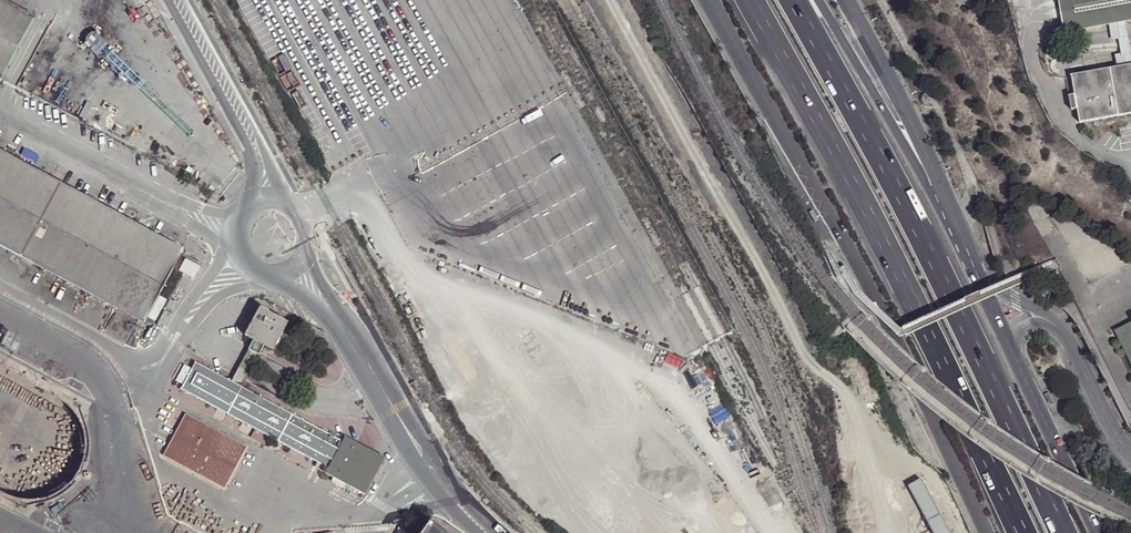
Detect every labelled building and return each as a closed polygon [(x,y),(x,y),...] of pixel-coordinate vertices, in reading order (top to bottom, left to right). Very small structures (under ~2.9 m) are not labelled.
[(15,8),(0,0),(0,37),(15,8)] [(1063,32),(1130,19),(1130,0),(1058,0),(1063,32)] [(15,8),(0,37),(0,66),(27,15),(15,8)] [(1119,63),(1130,61),(1130,55),(1126,22),(1113,24),(1119,63)] [(1100,69),(1105,97),(1130,92),(1130,81),(1128,64),(1100,69)] [(1105,97),(1100,69),(1070,74),(1079,123),(1130,114),(1130,92),(1105,97)] [(0,151),(0,247),(142,323),(181,248),(0,151)] [(248,345),(258,350),(266,354),(284,323),(256,309),(241,341),(248,345)] [(1116,331),(1130,361),(1130,323),(1116,331)] [(248,345),(228,383),(238,388),(258,350),(248,345)] [(180,391),(214,409),(228,383),(194,364),(180,391)] [(18,501),(47,500),(78,474),(76,427),(68,417),(58,413),(58,404),(0,379),(0,493),(18,501)] [(228,383),(214,409),(224,414),(238,388),(228,383)] [(238,388),(224,414),(257,432),(272,440),(328,470),(342,443),(238,388)] [(176,412),(154,454),(215,486),(237,445),(176,412)] [(272,440),(257,432),(253,440),(268,448),(272,440)] [(344,438),(342,443),(328,470),(324,476),(364,497),(385,460),(344,438)] [(105,519),(98,532),(137,532),(105,519)] [(416,520),(407,532),(436,532),(416,520)]
